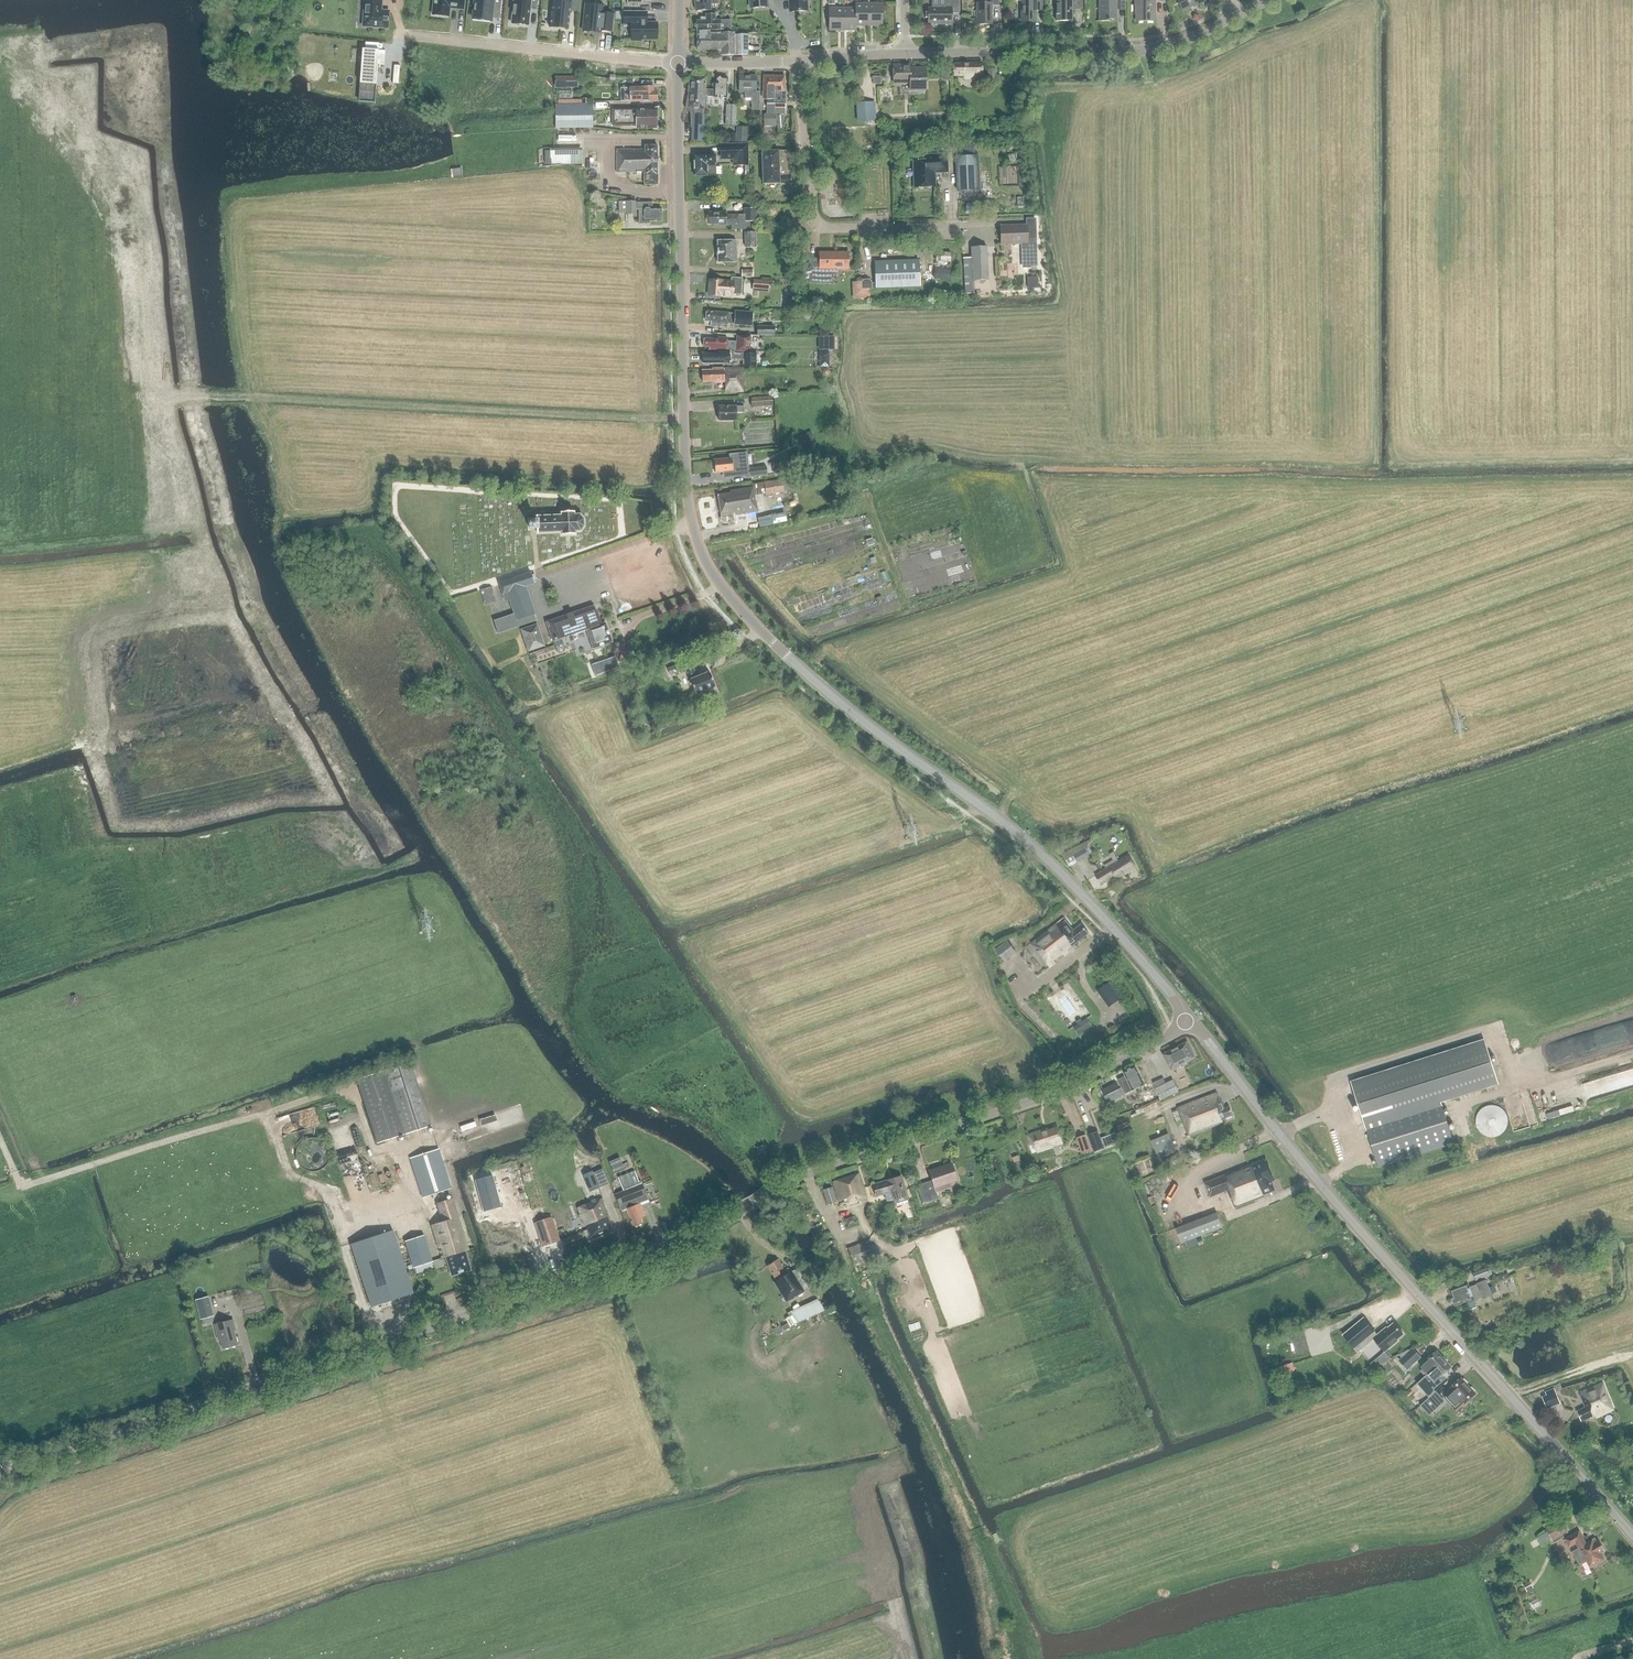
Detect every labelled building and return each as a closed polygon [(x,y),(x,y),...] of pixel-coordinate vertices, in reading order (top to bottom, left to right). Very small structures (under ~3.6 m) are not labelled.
[(363,26),(387,28),(388,12),(380,11),(381,0),(365,0),(363,26)] [(449,17),(450,7),(463,9),(464,0),(434,0),(432,15),(449,17)] [(473,19),(490,21),(491,19),(491,15),(500,16),(502,0),(476,0),(473,19)] [(512,23),(528,25),(530,9),(537,10),(538,0),(514,0),(512,23)] [(553,1),(553,0),(550,28),(550,26),(568,28),(568,30),(570,11),(579,12),(580,0),(571,0),(571,2),(570,2),(570,3),(553,1)] [(695,11),(711,10),(711,4),(719,4),(719,0),(695,0),(695,11)] [(750,9),(767,7),(767,0),(749,0),(750,9)] [(781,1),(789,1),(790,12),(807,11),(806,0),(781,0),(781,1)] [(932,8),(928,8),(928,23),(937,23),(942,23),(942,24),(952,24),(952,13),(959,13),(959,0),(932,0),(932,8)] [(974,24),(991,24),(991,5),(999,5),(999,0),(986,0),(986,3),(977,3),(977,11),(974,11),(974,24)] [(1017,0),(1020,0),(1021,0),(1021,21),(1035,21),(1035,7),(1042,7),(1042,0),(1017,0)] [(1072,21),(1072,9),(1074,7),(1083,7),(1083,0),(1056,0),(1056,21),(1072,21)] [(1125,0),(1099,0),(1099,20),(1095,20),(1095,21),(1109,21),(1109,19),(1116,19),(1116,5),(1125,5),(1125,0)] [(1154,1),(1162,1),(1162,0),(1135,0),(1135,5),(1136,5),(1136,21),(1154,21),(1154,1)] [(1182,11),(1196,4),(1196,5),(1205,1),(1204,0),(1177,0),(1182,11)] [(855,8),(855,26),(856,26),(869,26),(869,3),(855,3),(855,8)] [(882,26),(882,3),(869,3),(869,26),(882,26)] [(585,12),(583,31),(596,32),(600,33),(601,31),(603,6),(592,5),(586,4),(585,12)] [(842,30),(842,8),(829,8),(829,30),(842,30)] [(855,8),(842,8),(842,30),(856,30),(856,26),(855,26),(855,8)] [(623,12),(623,27),(631,27),(631,41),(641,41),(641,39),(657,40),(657,23),(646,23),(646,12),(641,12),(623,12)] [(698,30),(698,31),(710,31),(710,30),(732,30),(732,19),(720,20),(720,21),(716,21),(716,14),(706,14),(706,17),(700,17),(700,21),(697,21),(697,23),(696,24),(696,27),(698,30)] [(721,55),(748,54),(748,51),(748,46),(748,34),(735,35),(735,32),(711,33),(710,31),(698,31),(698,49),(709,49),(711,52),(721,52),(721,55)] [(385,51),(362,49),(361,59),(365,60),(362,97),(374,97),(374,103),(375,103),(378,64),(384,65),(385,51)] [(953,75),(963,75),(963,79),(968,79),(972,75),(975,78),(974,78),(975,79),(981,79),(981,67),(973,68),(973,65),(971,63),(967,63),(953,63),(953,75)] [(911,68),(911,66),(894,66),(894,83),(910,83),(909,90),(925,90),(926,69),(911,68)] [(753,98),(753,110),(759,110),(760,91),(757,91),(757,76),(740,76),(740,92),(744,92),(744,96),(745,98),(753,98)] [(764,99),(767,100),(767,115),(764,115),(764,126),(777,126),(777,115),(774,115),(774,114),(774,108),(774,99),(774,98),(775,76),(764,76),(764,92),(765,92),(764,99)] [(774,99),(784,100),(785,76),(775,76),(774,98),(774,99)] [(555,87),(564,87),(564,79),(555,78),(555,87)] [(706,78),(690,78),(689,110),(693,111),(691,142),(703,142),(706,78)] [(727,79),(719,78),(717,82),(717,83),(714,83),(714,90),(706,90),(706,97),(727,98),(727,79)] [(654,86),(643,86),(643,87),(630,87),(630,100),(657,100),(657,91),(654,91),(654,86)] [(774,99),(774,108),(785,108),(785,100),(784,100),(774,99)] [(864,103),(864,121),(875,121),(875,103),(864,103)] [(735,124),(736,105),(726,104),(725,124),(735,124)] [(593,128),(593,106),(554,107),(555,129),(593,128)] [(655,109),(613,110),(613,126),(637,125),(637,128),(655,127),(655,126),(658,125),(658,121),(655,119),(655,109)] [(749,141),(749,127),(738,126),(738,141),(749,141)] [(974,141),(958,142),(959,156),(975,155),(974,141)] [(733,145),(720,145),(720,160),(733,160),(733,166),(748,166),(748,144),(733,145)] [(645,150),(617,151),(617,173),(645,173),(645,186),(658,185),(658,164),(659,164),(659,158),(658,157),(658,146),(645,146),(645,150)] [(546,151),(546,166),(583,164),(583,149),(546,151)] [(790,151),(763,152),(764,183),(791,183),(790,151)] [(715,155),(694,156),(695,176),(716,176),(715,155)] [(915,188),(936,187),(935,177),(934,177),(933,171),(948,170),(948,173),(948,155),(927,155),(927,161),(914,161),(915,188)] [(979,157),(957,158),(958,191),(980,190),(979,157)] [(462,168),(452,169),(453,177),(463,176),(462,168)] [(636,210),(639,209),(639,224),(650,224),(650,221),(662,221),(662,208),(653,208),(652,202),(636,203),(636,201),(625,201),(625,213),(625,215),(636,215),(636,210)] [(965,204),(965,213),(975,213),(975,203),(965,204)] [(719,215),(709,215),(709,224),(718,224),(718,226),(733,226),(733,230),(750,230),(750,222),(757,222),(757,209),(745,209),(745,215),(726,215),(726,213),(719,213),(719,215)] [(1027,226),(1001,227),(1002,245),(1023,244),(1024,269),(1031,268),(1031,267),(1037,267),(1036,220),(1027,220),(1027,226)] [(755,247),(755,233),(745,233),(745,247),(755,247)] [(736,240),(718,241),(718,263),(736,262),(736,240)] [(975,294),(974,281),(989,281),(987,247),(972,248),(973,261),(964,261),(966,294),(975,294)] [(951,253),(936,252),(934,279),(949,280),(951,253)] [(839,270),(849,270),(849,253),(820,253),(820,259),(811,259),(811,282),(830,282),(830,273),(839,273),(839,270)] [(863,289),(876,289),(920,287),(919,261),(875,262),(876,284),(872,285),(872,282),(870,280),(864,280),(863,282),(863,289)] [(731,282),(711,280),(710,288),(709,290),(710,292),(710,296),(730,297),(730,292),(741,293),(742,278),(732,277),(731,282)] [(1038,288),(1038,277),(1027,277),(1027,288),(1038,288)] [(770,281),(754,279),(753,291),(769,293),(770,281)] [(735,324),(752,325),(753,313),(736,312),(736,314),(729,314),(729,313),(707,311),(707,321),(712,321),(712,324),(728,325),(729,323),(735,323),(735,324)] [(758,326),(758,335),(774,336),(775,327),(758,326)] [(736,341),(734,341),(726,341),(726,338),(714,337),(714,338),(703,338),(703,347),(709,347),(709,350),(726,350),(736,350),(736,351),(749,351),(750,336),(736,335),(736,341)] [(835,349),(834,336),(819,336),(820,349),(835,349)] [(719,351),(719,353),(703,353),(703,362),(707,362),(707,363),(720,363),(720,362),(730,362),(730,359),(744,359),(744,366),(756,366),(756,353),(735,353),(735,351),(719,351)] [(819,367),(829,367),(829,352),(819,352),(819,367)] [(702,371),(703,382),(714,381),(714,383),(725,382),(726,392),(743,391),(742,367),(724,368),(712,368),(712,370),(702,371)] [(751,398),(752,407),(773,406),(772,397),(751,398)] [(719,407),(719,421),(737,420),(736,413),(744,412),(744,407),(737,407),(737,406),(719,407)] [(816,443),(811,431),(801,436),(807,447),(816,443)] [(731,458),(714,460),(715,473),(724,472),(724,477),(745,474),(747,477),(750,476),(749,469),(746,469),(745,455),(747,455),(747,454),(731,456),(731,458)] [(787,464),(773,466),(774,474),(788,473),(787,464)] [(766,467),(749,469),(750,476),(767,475),(766,467)] [(782,479),(784,490),(792,489),(790,478),(782,479)] [(764,482),(766,495),(784,492),(784,490),(782,479),(764,482)] [(720,516),(721,516),(720,518),(721,521),(722,522),(722,524),(734,522),(733,515),(758,511),(754,487),(730,490),(730,493),(717,495),(720,516)] [(562,516),(536,517),(536,521),(528,521),(529,529),(536,529),(536,532),(561,532),(561,535),(575,535),(575,531),(581,531),(585,526),(585,520),(580,516),(575,516),(575,514),(562,514),(562,516)] [(493,621),(498,635),(537,622),(526,588),(535,585),(534,583),(537,582),(535,576),(532,577),(531,575),(500,585),(506,603),(510,601),(514,614),(493,621)] [(491,587),(481,590),(485,605),(496,602),(491,587)] [(546,623),(553,642),(586,630),(593,649),(612,643),(605,623),(601,625),(596,610),(595,611),(594,606),(546,623)] [(543,648),(536,627),(524,631),(530,652),(543,648)] [(615,657),(591,665),(595,676),(619,668),(615,657)] [(668,669),(670,676),(684,670),(681,664),(668,669)] [(686,669),(696,695),(715,687),(709,673),(698,677),(693,666),(686,669)] [(1091,853),(1085,842),(1062,854),(1069,866),(1091,853)] [(1136,868),(1128,854),(1095,875),(1101,885),(1115,877),(1117,880),(1136,868)] [(1074,932),(1063,918),(1031,944),(1050,968),(1055,964),(1052,961),(1062,953),(1064,956),(1072,950),(1070,948),(1088,934),(1081,926),(1074,932)] [(1004,962),(1015,953),(1007,943),(996,952),(1004,962)] [(1119,1000),(1108,984),(1098,991),(1109,1007),(1119,1000)] [(1092,1026),(1087,1018),(1082,1021),(1081,1019),(1076,1022),(1078,1024),(1073,1027),(1078,1035),(1092,1026)] [(1196,1058),(1187,1042),(1162,1055),(1171,1071),(1196,1058)] [(1485,1042),(1352,1084),(1378,1168),(1454,1144),(1440,1101),(1499,1082),(1485,1042)] [(377,1143),(431,1126),(411,1062),(357,1079),(377,1143)] [(1135,1066),(1123,1072),(1125,1076),(1117,1080),(1124,1094),(1144,1084),(1135,1066)] [(1166,1084),(1164,1078),(1153,1083),(1161,1100),(1179,1092),(1174,1080),(1166,1084)] [(1107,1103),(1122,1095),(1116,1083),(1101,1090),(1107,1103)] [(1220,1102),(1217,1094),(1178,1108),(1188,1136),(1223,1123),(1221,1120),(1233,1116),(1229,1107),(1224,1108),(1222,1102),(1220,1102)] [(1507,1128),(1508,1126),(1509,1124),(1509,1122),(1509,1120),(1509,1118),(1509,1117),(1508,1115),(1507,1113),(1507,1112),(1506,1110),(1505,1109),(1503,1108),(1502,1107),(1501,1106),(1499,1105),(1497,1104),(1496,1104),(1494,1104),(1492,1104),(1491,1104),(1489,1104),(1487,1104),(1486,1105),(1484,1106),(1482,1106),(1481,1107),(1480,1109),(1479,1110),(1478,1111),(1477,1113),(1476,1114),(1475,1116),(1475,1118),(1475,1120),(1475,1121),(1475,1123),(1475,1125),(1476,1126),(1477,1128),(1478,1129),(1479,1131),(1480,1132),(1481,1133),(1482,1134),(1484,1135),(1485,1136),(1487,1137),(1489,1137),(1490,1137),(1492,1137),(1494,1137),(1496,1137),(1497,1137),(1499,1136),(1500,1135),(1502,1134),(1503,1133),(1504,1132),(1506,1131),(1507,1129),(1507,1128)] [(1046,1132),(1046,1130),(1027,1136),(1031,1146),(1034,1145),(1037,1152),(1062,1144),(1057,1128),(1046,1132)] [(1105,1148),(1101,1138),(1098,1131),(1088,1135),(1094,1152),(1105,1148)] [(1101,1138),(1105,1148),(1119,1142),(1115,1133),(1101,1138)] [(1169,1134),(1152,1141),(1159,1159),(1177,1152),(1169,1134)] [(1090,1150),(1085,1135),(1076,1138),(1081,1154),(1090,1150)] [(450,1189),(438,1150),(410,1159),(422,1198),(450,1189)] [(1183,1162),(1179,1154),(1168,1159),(1171,1167),(1183,1162)] [(609,1161),(614,1173),(625,1169),(620,1157),(609,1161)] [(1205,1184),(1211,1198),(1228,1191),(1231,1200),(1232,1199),(1235,1208),(1264,1197),(1263,1196),(1274,1191),(1271,1182),(1274,1180),(1266,1161),(1205,1184)] [(583,1169),(585,1174),(583,1175),(589,1191),(598,1188),(597,1185),(602,1182),(600,1176),(598,1177),(594,1164),(583,1169)] [(937,1199),(935,1192),(947,1189),(947,1188),(949,1183),(957,1181),(951,1164),(929,1171),(932,1183),(925,1185),(930,1201),(937,1199)] [(640,1185),(635,1172),(618,1178),(623,1192),(615,1195),(621,1211),(626,1209),(633,1227),(642,1223),(641,1219),(645,1217),(640,1203),(637,1204),(635,1199),(646,1194),(642,1184),(640,1185)] [(858,1173),(833,1180),(839,1201),(853,1197),(854,1199),(857,1198),(858,1201),(866,1199),(858,1173)] [(475,1180),(484,1211),(501,1206),(492,1175),(475,1180)] [(907,1197),(901,1177),(873,1185),(876,1196),(887,1193),(889,1198),(892,1198),(893,1200),(907,1197)] [(837,1202),(832,1187),(823,1190),(827,1205),(837,1202)] [(465,1251),(469,1250),(452,1198),(437,1203),(443,1222),(431,1226),(435,1237),(442,1257),(445,1256),(452,1276),(471,1270),(465,1251)] [(577,1208),(584,1226),(586,1226),(591,1238),(612,1229),(600,1199),(577,1208)] [(1218,1215),(1177,1231),(1182,1244),(1223,1228),(1218,1215)] [(560,1241),(552,1218),(534,1224),(542,1247),(560,1241)] [(393,1230),(351,1244),(371,1307),(413,1293),(393,1230)] [(431,1261),(422,1235),(405,1240),(413,1267),(431,1261)] [(857,1268),(874,1262),(866,1241),(847,1248),(853,1265),(856,1264),(857,1268)] [(834,1245),(829,1248),(840,1269),(845,1267),(834,1245)] [(767,1266),(776,1280),(774,1282),(786,1302),(802,1291),(791,1273),(787,1275),(778,1260),(767,1266)] [(1492,1275),(1490,1268),(1472,1274),(1475,1281),(1492,1275)] [(1510,1279),(1508,1272),(1496,1277),(1498,1283),(1510,1279)] [(1469,1287),(1467,1283),(1448,1290),(1454,1307),(1467,1302),(1467,1305),(1491,1296),(1485,1281),(1476,1284),(1476,1285),(1469,1287)] [(208,1296),(195,1300),(201,1319),(214,1315),(208,1296)] [(799,1322),(825,1310),(817,1300),(792,1312),(799,1322)] [(233,1319),(214,1324),(218,1339),(220,1339),(223,1348),(238,1344),(234,1330),(236,1330),(233,1319)] [(1373,1338),(1385,1352),(1398,1341),(1397,1340),(1403,1334),(1396,1325),(1394,1323),(1390,1327),(1387,1329),(1386,1327),(1373,1338)] [(777,1335),(782,1331),(779,1326),(773,1329),(777,1335)] [(1356,1328),(1344,1334),(1353,1353),(1365,1347),(1356,1328)] [(1399,1360),(1403,1365),(1408,1361),(1412,1366),(1421,1358),(1412,1348),(1399,1360)] [(1424,1376),(1427,1374),(1444,1359),(1436,1351),(1426,1361),(1428,1363),(1420,1371),(1424,1376)] [(1444,1359),(1427,1374),(1432,1380),(1438,1374),(1440,1377),(1451,1367),(1444,1359)] [(1283,1366),(1285,1373),(1294,1370),(1292,1363),(1283,1366)] [(1385,1364),(1380,1369),(1386,1376),(1391,1371),(1385,1364)] [(1476,1394),(1461,1377),(1450,1387),(1452,1390),(1446,1396),(1456,1407),(1462,1401),(1465,1404),(1476,1394)] [(1613,1410),(1602,1384),(1579,1393),(1585,1408),(1577,1411),(1581,1421),(1595,1415),(1596,1418),(1613,1410)] [(1422,1403),(1431,1395),(1424,1388),(1416,1396),(1422,1403)] [(1542,1397),(1547,1409),(1559,1403),(1554,1389),(1545,1392),(1547,1395),(1542,1397)] [(1445,1401),(1436,1391),(1431,1395),(1422,1403),(1420,1405),(1430,1415),(1445,1401)] [(1553,1540),(1568,1531),(1562,1521),(1547,1529),(1553,1540)] [(1578,1549),(1572,1552),(1579,1565),(1586,1561),(1590,1568),(1604,1560),(1600,1553),(1604,1551),(1599,1541),(1594,1543),(1593,1541),(1587,1544),(1580,1531),(1565,1539),(1570,1547),(1576,1544),(1578,1549)] [(1542,1547),(1553,1541),(1548,1534),(1538,1540),(1542,1547)] [(1534,1588),(1530,1581),(1523,1585),(1527,1592),(1534,1588)]
